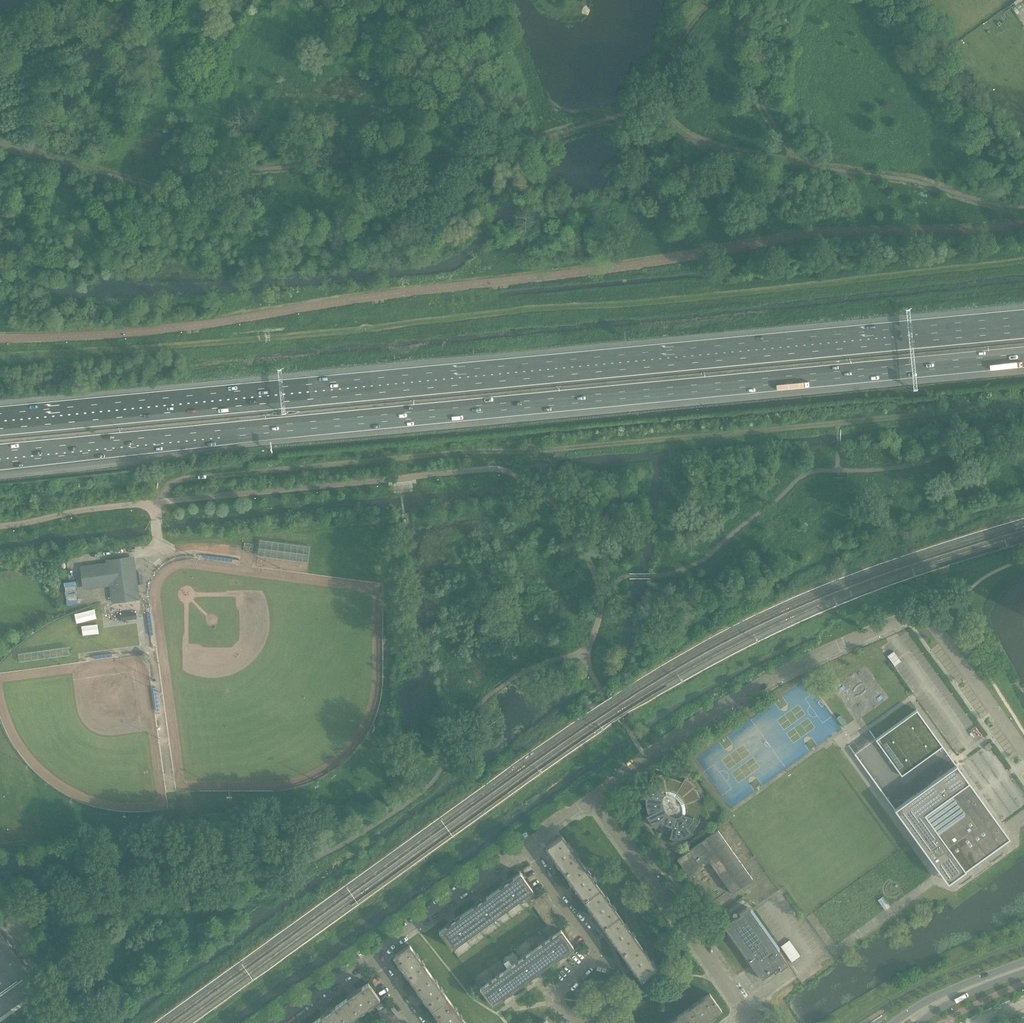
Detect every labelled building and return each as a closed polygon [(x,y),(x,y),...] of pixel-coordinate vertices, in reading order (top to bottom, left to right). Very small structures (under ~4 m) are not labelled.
[(111,585),(113,602),(139,598),(135,573),(132,573),(131,567),(134,567),(133,559),(108,562),(108,564),(82,568),(85,588),(111,585)] [(136,611),(125,613),(126,619),(137,618),(136,611)] [(870,730),(848,746),(849,746),(939,871),(948,883),(1009,838),(1001,827),(1001,826),(917,710),(876,739),(870,730)] [(669,837),(669,838),(672,838),(676,839),(679,839),(682,838),(685,838),(687,837),(690,835),(693,833),(692,833),(691,832),(693,830),(694,829),(696,828),(697,826),(698,824),(699,823),(700,821),(700,819),(699,819),(698,819),(699,817),(699,814),(699,812),(699,810),(699,807),(699,805),(698,802),(697,800),(700,799),(700,800),(701,799),(699,796),(698,793),(696,790),(694,787),(695,786),(695,787),(696,786),(693,784),(691,781),(688,779),(685,777),(684,778),(683,782),(681,781),(678,780),(676,779),(674,778),(672,778),(669,778),(667,778),(664,778),(664,774),(664,773),(662,774),(660,774),(658,775),(656,776),(655,777),(653,778),(651,779),(650,780),(650,781),(650,780),(652,782),(650,783),(649,785),(647,786),(646,788),(645,790),(645,792),(644,794),(644,797),(643,799),(644,799),(644,798),(646,798),(646,800),(646,802),(646,804),(646,807),(647,809),(647,811),(648,813),(649,815),(647,816),(647,815),(646,816),(648,819),(650,822),(653,825),(654,827),(656,828),(656,827),(661,822),(664,824),(668,826),(672,828),(670,837),(669,837)] [(677,859),(689,876),(709,861),(732,894),(753,879),(718,830),(677,859)] [(554,859),(565,874),(582,862),(562,835),(546,846),(554,859)] [(657,849),(656,851),(668,858),(671,852),(663,848),(657,849)] [(582,862),(565,874),(584,901),(601,889),(582,862)] [(494,893),(505,909),(532,890),(521,874),(509,882),(508,881),(504,884),(505,885),(494,893)] [(584,901),(604,927),(620,916),(601,889),(584,901)] [(467,912),(479,928),(505,909),(494,893),(482,901),(478,903),(478,904),(467,912)] [(530,903),(534,908),(545,901),(541,897),(530,903)] [(548,906),(545,901),(534,908),(538,913),(548,906)] [(548,906),(538,913),(541,918),(552,911),(548,906)] [(755,968),(763,979),(774,971),(776,974),(776,973),(780,970),(781,970),(789,965),(747,907),(739,913),(740,915),(737,917),(723,926),(754,969),(755,968)] [(555,916),(552,911),(541,918),(545,923),(555,916)] [(479,928),(467,912),(456,920),(455,920),(451,922),(452,923),(440,932),(452,948),(479,928)] [(555,916),(545,923),(548,928),(559,920),(558,919),(558,920),(555,916)] [(604,927),(623,954),(639,942),(620,916),(604,927)] [(7,1009),(8,1011),(12,1008),(11,1007),(21,999),(22,1001),(26,998),(24,997),(35,989),(36,991),(39,989),(38,987),(39,987),(27,970),(29,969),(28,968),(17,952),(16,952),(14,953),(12,949),(13,948),(0,930),(0,1014),(7,1009)] [(534,950),(546,966),(557,958),(558,959),(562,956),(561,955),(573,947),(561,930),(534,950)] [(780,946),(792,963),(801,956),(790,940),(780,946)] [(639,942),(623,954),(633,969),(642,981),(659,970),(639,942)] [(405,972),(413,983),(429,972),(410,945),(394,956),(402,968),(401,969),(404,973),(405,972)] [(508,969),(519,985),(531,977),(532,978),(535,975),(535,974),(546,966),(534,950),(508,969)] [(519,985),(508,969),(481,988),(492,1004),(504,996),(505,997),(509,994),(508,993),(519,985)] [(429,972),(413,983),(421,994),(420,995),(423,999),(424,998),(432,1010),(448,998),(429,972)] [(341,1003),(353,1019),(380,999),(369,983),(356,992),(356,991),(352,993),(353,994),(341,1003)] [(691,1022),(703,1022),(722,1010),(710,993),(683,1012),(691,1022)] [(448,998),(432,1010),(441,1021),(439,1022),(440,1022),(466,1022),(448,998)] [(385,1007),(381,1000),(376,1003),(380,1010),(385,1007)] [(316,1022),(346,1022),(353,1019),(341,1003),(329,1011),(329,1010),(325,1012),(326,1013),(315,1022),(316,1022)] [(378,1012),(382,1018),(393,1010),(389,1006),(390,1005),(389,1005),(378,1012)] [(382,1018),(386,1022),(396,1015),(393,1010),(382,1018)] [(683,1012),(669,1022),(691,1022),(683,1012)]
